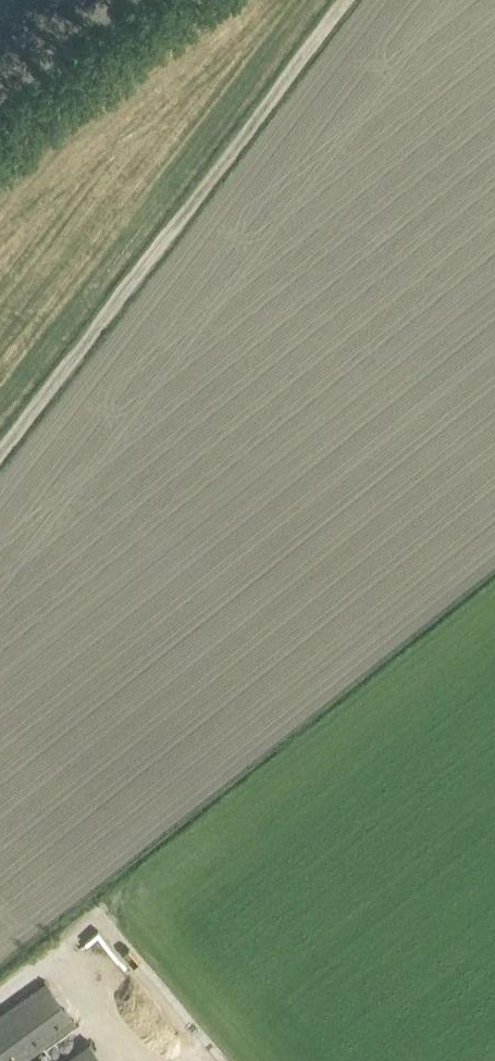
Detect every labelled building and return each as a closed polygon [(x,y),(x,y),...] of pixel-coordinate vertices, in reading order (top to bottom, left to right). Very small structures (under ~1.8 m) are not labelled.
[(0,1017),(0,1060),(22,1060),(75,1022),(47,983),(0,1017)] [(59,1060),(106,1060),(91,1039),(59,1060)]
